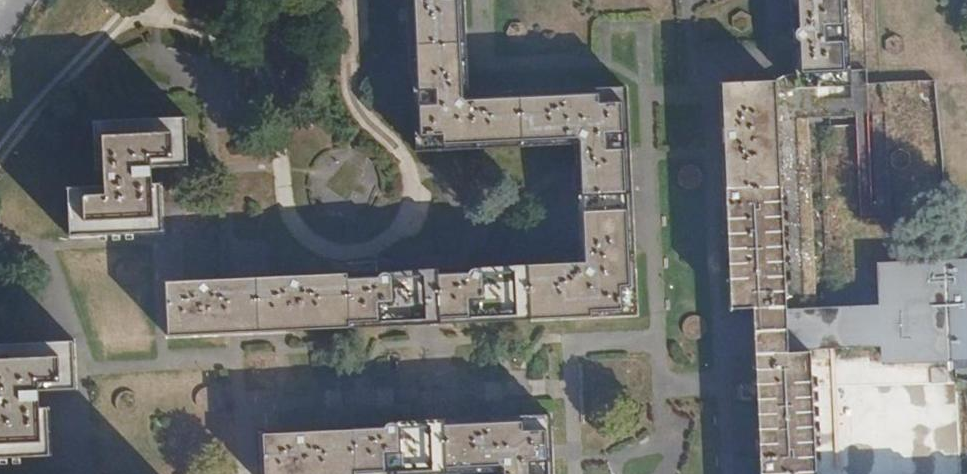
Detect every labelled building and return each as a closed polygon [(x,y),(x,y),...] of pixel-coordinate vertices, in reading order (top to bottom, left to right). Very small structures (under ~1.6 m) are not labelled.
[(418,152),(573,146),(578,264),(191,282),(164,283),(166,337),(635,316),(630,207),(626,99),(625,88),(469,95),(464,0),(410,0),(418,152)] [(802,88),(856,86),(853,0),(798,0),(802,88)] [(731,191),(785,188),(780,84),(727,85),(731,191)] [(67,186),(69,236),(161,232),(159,182),(149,182),(148,167),(187,166),(185,116),(91,120),(92,170),(103,169),(103,185),(67,186)] [(888,215),(885,118),(836,119),(837,149),(862,148),(864,215),(888,215)] [(821,472),(816,353),(794,354),(785,188),(731,191),(737,310),(760,310),(768,473),(777,473),(821,472)] [(891,264),(894,360),(966,357),(966,261),(891,264)] [(869,349),(871,309),(844,308),(842,348),(869,349)] [(49,456),(47,408),(38,407),(37,391),(74,390),(74,367),(73,341),(45,342),(0,344),(0,458),(49,456)] [(497,472),(497,473),(551,473),(549,415),(353,423),(352,431),(263,434),(265,473),(430,473),(497,472)]
